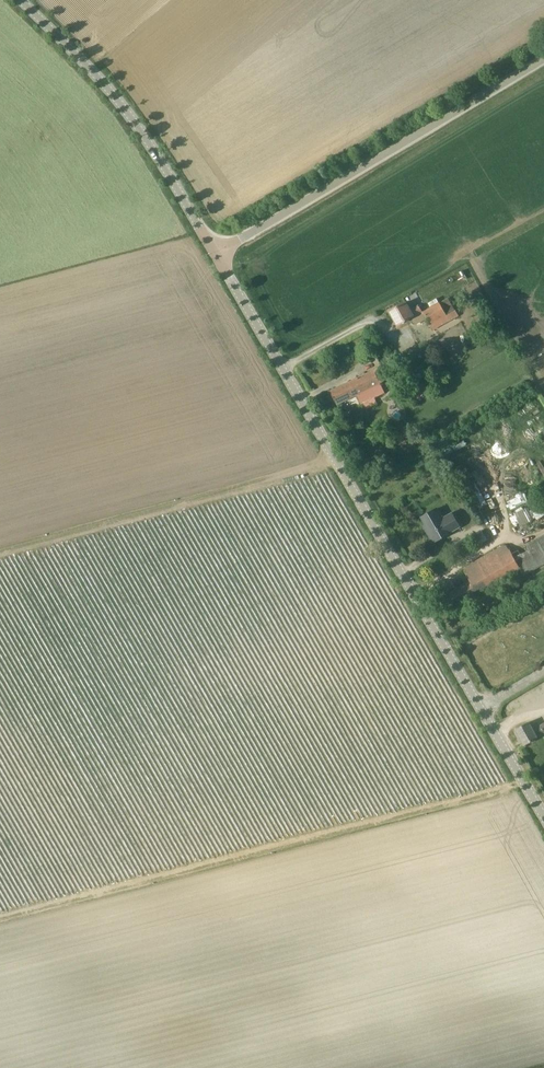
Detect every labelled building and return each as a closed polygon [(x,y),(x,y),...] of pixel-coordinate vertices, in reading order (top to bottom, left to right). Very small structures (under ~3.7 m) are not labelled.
[(449,299),(424,314),(423,311),(420,306),(419,304),(410,309),(406,302),(390,311),(397,325),(413,317),(417,323),(427,318),(431,325),(456,311),(449,299)] [(381,366),(357,378),(330,391),(337,405),(357,395),(361,404),(385,392),(380,383),(388,379),(381,366)] [(424,383),(413,389),(418,398),(429,392),(424,383)] [(510,507),(527,501),(524,493),(508,499),(510,507)] [(513,512),(521,525),(532,519),(523,505),(513,512)] [(460,528),(452,515),(443,520),(437,510),(422,518),(426,526),(424,527),(434,544),(449,535),(446,530),(452,527),(454,531),(460,528)] [(525,542),(529,549),(521,553),(526,563),(533,560),(535,565),(543,560),(543,533),(525,542)] [(464,571),(471,582),(478,596),(520,572),(509,554),(506,548),(464,571)] [(450,612),(478,596),(471,582),(442,598),(450,612)] [(543,733),(543,724),(533,731),(529,722),(515,730),(524,745),(538,738),(537,737),(543,733)]
